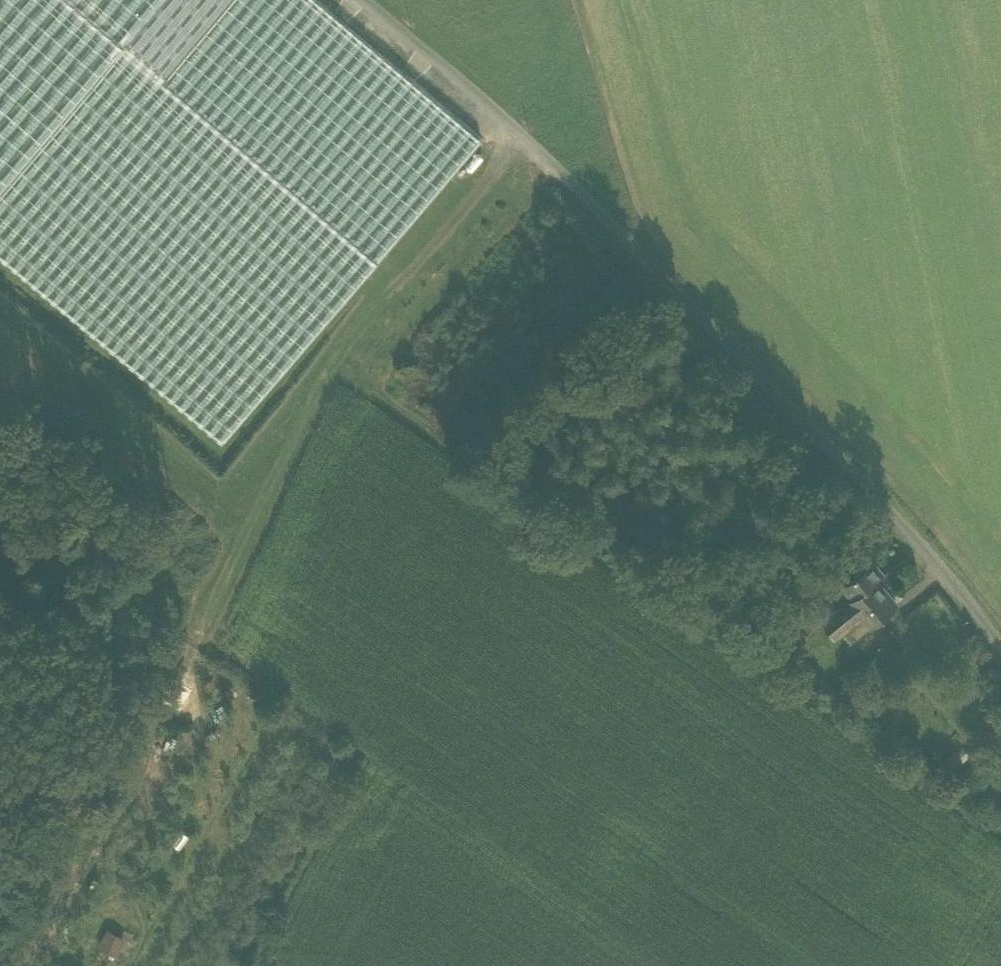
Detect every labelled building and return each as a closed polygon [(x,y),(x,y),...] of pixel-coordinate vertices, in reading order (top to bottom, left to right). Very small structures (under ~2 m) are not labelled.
[(222,448),(482,140),(317,0),(0,0),(0,260),(222,448)] [(823,625),(835,639),(842,633),(862,616),(870,626),(871,627),(896,606),(876,582),(882,577),(871,564),(844,587),(854,598),(839,610),(839,611),(823,625)] [(804,618),(813,628),(825,618),(816,608),(804,618)] [(851,644),(871,627),(870,626),(862,616),(842,633),(851,644)] [(105,928),(97,948),(118,957),(126,937),(105,928)]
